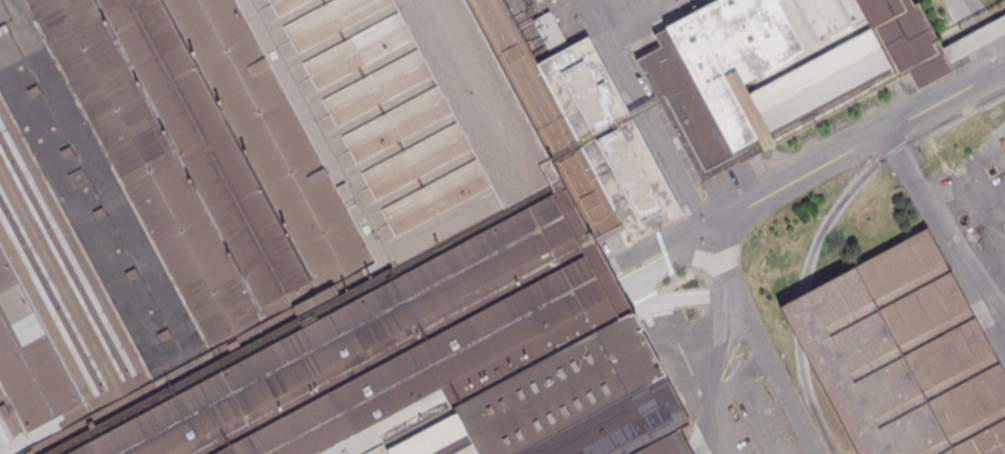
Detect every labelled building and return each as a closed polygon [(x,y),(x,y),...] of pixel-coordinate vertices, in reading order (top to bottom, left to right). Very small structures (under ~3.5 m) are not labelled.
[(501,0),(0,0),(0,453),(691,453),(677,428),(689,422),(612,278),(594,244),(617,232),(625,246),(681,215),(586,36),(536,64),(501,0)] [(627,44),(699,183),(905,69),(934,52),(930,43),(936,39),(916,2),(911,5),(908,0),(711,0),(627,44)] [(548,10),(563,39),(547,47),(533,19),(548,10)] [(940,46),(936,39),(930,43),(934,52),(905,69),(917,89),(951,69),(947,62),(1004,31),(1004,11),(940,46)] [(924,224),(1004,374),(1004,453),(858,453),(800,348),(776,304),(804,290),(924,224)]
